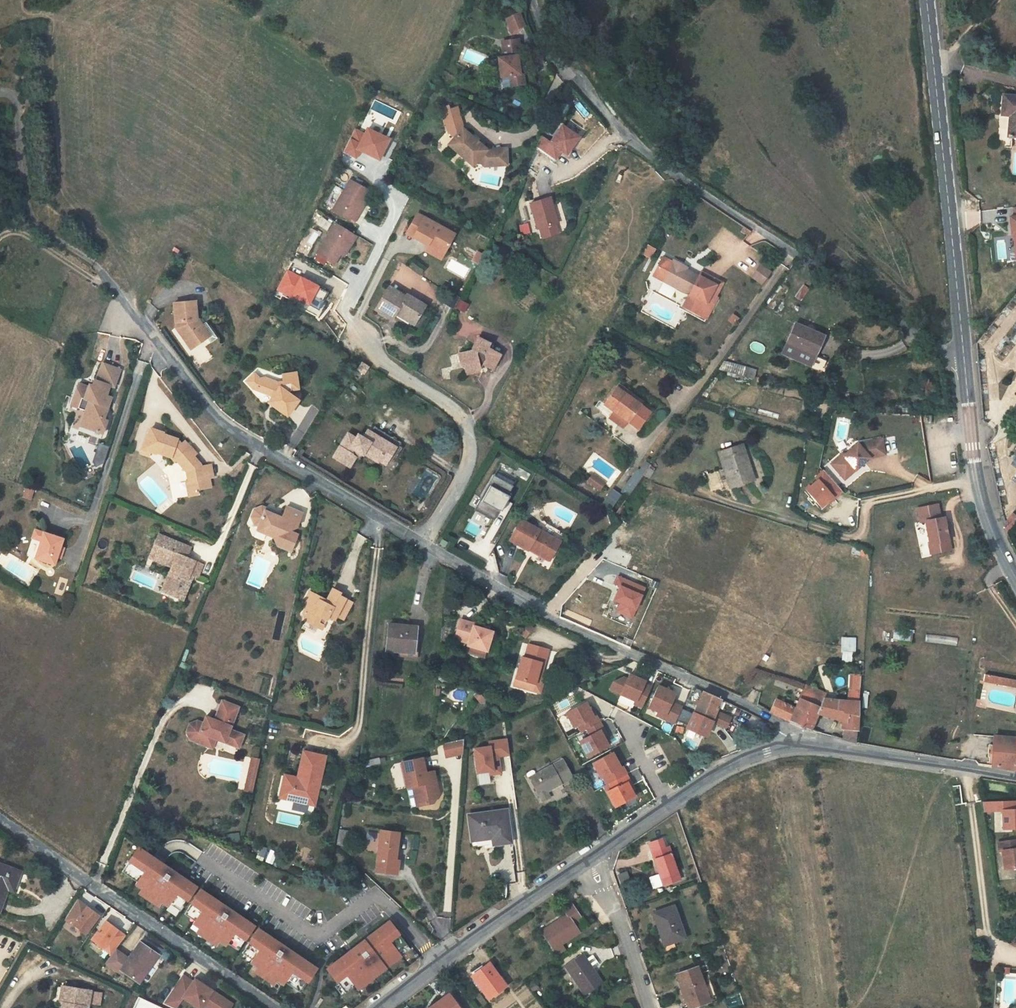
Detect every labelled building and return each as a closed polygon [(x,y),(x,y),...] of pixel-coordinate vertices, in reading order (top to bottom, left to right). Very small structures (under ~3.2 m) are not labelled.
[(520,14),(508,19),(513,31),(526,26),(520,14)] [(519,40),(503,42),(505,58),(500,59),(502,78),(511,76),(512,87),(526,85),(525,74),(521,74),(519,57),(522,56),(519,40)] [(1003,96),(1002,115),(1010,115),(1008,137),(1015,137),(1015,97),(1003,96)] [(569,106),(560,102),(555,113),(564,117),(569,106)] [(453,139),(463,128),(456,109),(441,114),(448,134),(453,139)] [(356,158),(360,150),(379,160),(390,139),(368,128),(365,134),(355,129),(344,152),(356,158)] [(472,137),(463,128),(453,139),(448,144),(473,166),(478,160),(485,166),(508,165),(506,150),(493,151),(491,149),(489,147),(487,149),(477,141),(472,137)] [(439,141),(445,146),(451,138),(445,133),(439,141)] [(368,189),(351,179),(333,210),(354,223),(365,206),(360,203),(362,199),(368,189)] [(549,198),(530,204),(538,228),(556,223),(549,198)] [(406,233),(413,237),(424,217),(417,213),(406,233)] [(424,217),(413,237),(428,245),(429,243),(444,252),(454,234),(424,217)] [(506,230),(512,220),(508,217),(502,227),(506,230)] [(527,222),(519,225),(521,235),(530,232),(527,222)] [(334,264),(340,254),(343,250),(347,252),(357,237),(335,223),(316,253),(334,264)] [(560,234),(556,223),(538,228),(542,239),(560,234)] [(440,259),(444,252),(429,243),(428,245),(425,250),(440,259)] [(478,252),(473,261),(478,263),(483,255),(478,252)] [(654,276),(663,281),(673,263),(663,258),(654,276)] [(673,263),(663,281),(690,295),(699,276),(687,270),(682,268),(683,265),(674,260),(673,263)] [(410,268),(420,275),(423,270),(414,263),(410,268)] [(753,276),(764,283),(772,273),(761,265),(753,276)] [(309,305),(319,310),(327,292),(318,287),(318,286),(288,271),(278,290),(309,305)] [(702,272),(699,276),(690,295),(684,307),(701,315),(711,295),(716,297),(723,283),(702,272)] [(390,284),(388,287),(405,297),(407,294),(390,284)] [(808,289),(802,285),(794,297),(800,301),(808,289)] [(425,305),(407,294),(405,297),(388,287),(375,309),(392,320),(395,314),(414,325),(425,305)] [(444,303),(452,308),(459,297),(450,292),(444,303)] [(711,295),(701,315),(707,319),(718,298),(716,297),(711,295)] [(468,304),(460,300),(456,306),(464,310),(468,304)] [(196,301),(174,303),(176,326),(178,326),(182,332),(181,333),(191,348),(207,337),(199,327),(203,324),(199,320),(198,320),(196,301)] [(210,335),(203,324),(199,327),(207,337),(210,335)] [(794,324),(786,344),(815,356),(823,336),(794,324)] [(471,349),(460,353),(465,369),(466,375),(479,372),(482,364),(493,370),(501,354),(488,348),(491,343),(478,337),(471,349)] [(815,356),(786,344),(781,355),(811,367),(815,356)] [(828,362),(815,356),(811,367),(823,373),(828,362)] [(747,367),(726,360),(720,368),(744,376),(747,367)] [(86,409),(84,415),(95,419),(92,428),(103,431),(108,418),(104,417),(106,413),(103,408),(108,406),(112,395),(106,394),(110,384),(114,385),(120,367),(102,361),(96,378),(94,378),(92,384),(89,382),(88,385),(78,381),(71,404),(86,409)] [(369,366),(361,362),(356,369),(364,374),(369,366)] [(283,374),(284,381),(298,379),(297,372),(283,374)] [(261,378),(255,373),(246,381),(254,388),(274,396),(280,398),(273,405),(287,416),(298,400),(288,393),(291,389),(299,388),(298,379),(284,381),(277,383),(265,377),(262,381),(260,379),(261,378)] [(619,384),(616,387),(640,404),(642,401),(619,384)] [(650,412),(640,404),(616,387),(604,404),(638,429),(650,412)] [(269,402),(273,405),(280,398),(274,396),(269,402)] [(84,415),(81,424),(92,428),(95,419),(84,415)] [(374,426),(371,432),(395,447),(400,449),(403,444),(374,426)] [(176,456),(177,455),(179,456),(184,443),(180,441),(181,438),(166,433),(166,432),(153,428),(150,436),(149,436),(145,448),(153,451),(160,453),(160,452),(176,456)] [(347,433),(333,457),(350,468),(358,454),(359,452),(364,454),(378,463),(381,456),(388,460),(395,447),(371,432),(367,430),(362,438),(357,435),(355,438),(347,433)] [(184,443),(179,456),(180,456),(181,457),(179,458),(189,474),(190,484),(197,482),(199,483),(200,490),(207,489),(203,469),(201,469),(200,465),(193,455),(193,452),(191,448),(192,447),(188,440),(184,443)] [(842,454),(830,464),(841,476),(851,466),(853,469),(857,466),(859,467),(869,458),(884,455),(881,440),(857,444),(843,456),(842,454)] [(730,488),(751,481),(746,464),(749,463),(743,445),(719,453),(730,488)] [(152,457),(153,451),(145,448),(143,453),(152,457)] [(384,466),(388,460),(381,456),(378,463),(384,466)] [(755,480),(749,463),(746,464),(751,481),(755,480)] [(651,464),(644,475),(648,479),(657,469),(651,464)] [(202,466),(203,469),(207,489),(212,488),(210,478),(214,477),(212,465),(202,466)] [(841,476),(844,480),(859,467),(857,466),(853,469),(851,466),(841,476)] [(815,477),(818,480),(806,490),(821,507),(833,497),(834,499),(842,492),(823,470),(815,477)] [(497,474),(477,510),(494,520),(515,484),(497,474)] [(587,481),(599,490),(603,484),(591,475),(587,481)] [(201,496),(200,490),(199,483),(197,482),(190,484),(189,484),(191,498),(201,496)] [(621,494),(612,489),(600,505),(610,510),(621,494)] [(628,502),(625,500),(615,513),(618,515),(628,502)] [(939,504),(919,508),(922,523),(927,522),(931,545),(930,545),(932,554),(952,550),(950,540),(949,541),(945,517),(942,518),(939,504)] [(276,511),(262,505),(254,509),(251,517),(254,525),(258,526),(265,528),(267,532),(266,535),(273,537),(276,546),(290,551),(297,534),(289,531),(296,528),(303,512),(286,505),(283,513),(282,516),(274,514),(276,511)] [(615,513),(613,511),(611,513),(618,523),(622,519),(618,515),(615,513)] [(1015,520),(1015,517),(1012,514),(1004,524),(1005,532),(1006,533),(1015,520)] [(549,560),(560,542),(521,520),(510,541),(528,551),(529,549),(549,560)] [(256,531),(266,535),(267,532),(265,528),(258,526),(256,531)] [(34,530),(32,538),(40,541),(43,532),(34,530)] [(40,541),(35,558),(55,564),(57,556),(60,547),(62,538),(43,532),(40,541)] [(190,546),(157,532),(153,542),(160,545),(155,554),(179,565),(175,573),(172,571),(163,590),(180,598),(191,573),(188,572),(192,562),(185,559),(186,555),(190,546)] [(448,541),(443,538),(440,544),(445,547),(448,541)] [(153,542),(147,554),(171,565),(160,589),(163,590),(172,571),(175,573),(179,565),(155,554),(160,545),(153,542)] [(869,558),(870,551),(861,549),(859,556),(869,558)] [(186,555),(185,559),(192,562),(188,572),(191,573),(196,575),(202,562),(186,555)] [(615,584),(621,587),(614,601),(621,604),(618,612),(632,619),(646,589),(619,577),(615,584)] [(344,619),(353,603),(339,595),(341,592),(333,588),(327,600),(324,598),(322,601),(319,599),(320,597),(310,592),(306,600),(310,602),(303,615),(306,622),(318,627),(322,619),(327,621),(329,617),(335,621),(337,616),(344,619)] [(322,630),(327,621),(322,619),(318,627),(322,630)] [(467,643),(466,645),(464,652),(486,658),(488,651),(494,632),(472,625),(473,623),(461,619),(455,639),(467,643)] [(530,626),(524,622),(518,631),(524,635),(530,626)] [(415,627),(388,624),(386,651),(400,652),(413,653),(414,638),(415,627)] [(924,640),(955,645),(956,638),(925,633),(924,640)] [(840,636),(840,651),(855,652),(855,637),(840,636)] [(550,650),(529,644),(524,658),(523,657),(514,686),(526,689),(528,682),(536,684),(539,672),(542,663),(546,664),(550,650)] [(850,654),(842,653),(841,660),(849,661),(850,654)] [(526,689),(541,694),(546,675),(543,674),(546,664),(542,663),(539,672),(536,684),(528,682),(526,689)] [(642,707),(651,687),(644,684),(645,681),(629,674),(627,679),(623,677),(613,682),(610,689),(635,701),(634,703),(642,707)] [(996,676),(984,674),(983,681),(995,683),(996,676)] [(1009,679),(996,676),(995,683),(1008,686),(1009,679)] [(1009,679),(1008,686),(1015,687),(1015,680),(1009,679)] [(844,729),(843,739),(856,743),(857,743),(860,691),(853,690),(848,689),(846,701),(844,701),(837,700),(824,699),(827,693),(805,684),(795,707),(775,698),(769,712),(811,730),(818,714),(846,723),(845,729),(844,729)] [(682,709),(682,708),(672,703),(675,696),(658,688),(648,707),(658,712),(666,715),(665,719),(675,724),(676,721),(682,709)] [(685,702),(697,707),(694,714),(712,722),(723,727),(725,730),(731,717),(717,711),(722,700),(704,692),(703,695),(694,691),(690,699),(687,698),(685,702)] [(487,699),(480,692),(477,694),(483,702),(487,699)] [(214,719),(212,718),(209,724),(203,722),(198,720),(190,723),(186,732),(190,739),(204,745),(208,735),(216,739),(238,748),(244,734),(230,729),(239,707),(221,700),(214,719)] [(586,703),(567,713),(574,728),(578,725),(582,732),(587,729),(600,722),(596,716),(594,717),(590,710),(586,703)] [(694,714),(682,709),(676,721),(689,726),(694,714)] [(712,722),(694,714),(689,726),(687,728),(706,736),(712,722)] [(206,715),(203,722),(209,724),(212,718),(206,715)] [(600,722),(587,729),(591,736),(580,741),(588,757),(608,746),(604,738),(600,731),(604,729),(600,722)] [(212,748),(216,739),(208,735),(204,745),(212,748)] [(992,766),(1014,770),(1015,742),(1015,738),(993,736),(993,745),(992,757),(992,766)] [(476,748),(475,750),(478,773),(494,771),(494,774),(502,773),(500,761),(498,762),(497,757),(510,755),(508,739),(490,742),(490,746),(476,748)] [(464,740),(453,742),(456,755),(463,753),(464,740)] [(453,742),(442,744),(445,758),(456,755),(453,742)] [(315,783),(319,784),(325,757),(303,752),(297,778),(295,778),(290,801),(310,805),(315,783)] [(612,753),(593,763),(601,779),(603,777),(607,784),(610,783),(626,774),(627,774),(623,767),(621,768),(612,753)] [(258,771),(260,761),(253,759),(251,768),(250,769),(258,771)] [(423,759),(403,763),(409,789),(415,788),(417,799),(422,798),(424,807),(435,804),(440,797),(437,782),(432,783),(430,773),(426,774),(423,759)] [(573,777),(562,759),(530,777),(543,802),(551,798),(547,791),(573,777)] [(256,780),(258,771),(250,769),(248,778),(256,780)] [(626,774),(610,783),(613,789),(607,792),(615,807),(635,797),(631,791),(627,783),(630,782),(626,774)] [(295,778),(284,775),(279,798),(290,801),(295,778)] [(256,780),(248,778),(246,790),(253,792),(256,780)] [(674,778),(667,783),(671,789),(678,784),(674,778)] [(314,806),(319,784),(315,783),(310,805),(314,806)] [(1001,810),(1001,827),(1012,827),(1015,826),(1015,800),(984,802),(985,811),(995,810),(1001,810)] [(511,842),(506,810),(469,815),(472,839),(492,836),(493,844),(511,842)] [(1001,810),(995,810),(995,832),(1012,831),(1012,827),(1001,827),(1001,810)] [(350,831),(340,829),(338,845),(347,846),(350,831)] [(399,833),(381,830),(376,871),(393,873),(393,870),(398,871),(399,861),(396,860),(399,833)] [(240,834),(228,835),(229,844),(241,843),(240,834)] [(649,843),(652,852),(664,848),(661,839),(649,843)] [(1015,867),(1015,840),(997,843),(998,852),(1002,851),(1004,869),(1015,867)] [(138,847),(126,866),(140,876),(137,882),(135,884),(142,888),(161,901),(168,906),(170,904),(174,898),(184,905),(197,886),(138,847)] [(664,885),(680,880),(668,847),(664,848),(652,852),(664,885)] [(7,889),(10,883),(15,885),(21,872),(0,864),(0,908),(7,889)] [(140,876),(126,866),(122,872),(137,882),(140,876)] [(626,872),(618,875),(622,886),(629,883),(626,872)] [(161,901),(142,888),(139,893),(159,906),(161,901)] [(201,889),(188,908),(198,915),(195,920),(193,923),(200,927),(219,940),(226,945),(228,942),(231,937),(242,944),(254,925),(201,889)] [(184,905),(174,898),(170,904),(180,911),(184,905)] [(77,899),(63,918),(84,934),(98,916),(77,899)] [(553,949),(561,944),(579,932),(573,923),(581,918),(572,904),(564,910),(567,915),(542,932),(553,949)] [(664,945),(673,942),(685,938),(674,906),(653,913),(664,945)] [(198,915),(188,908),(184,913),(195,920),(198,915)] [(387,919),(325,966),(336,982),(342,990),(343,991),(352,984),(405,944),(387,919)] [(105,921),(91,939),(111,955),(115,950),(126,936),(105,921)] [(219,940),(200,927),(197,932),(216,945),(219,940)] [(259,928),(246,947),(256,954),(253,959),(251,962),(258,966),(277,979),(284,984),(286,981),(289,976),(304,986),(317,967),(259,928)] [(242,944),(231,937),(228,942),(238,949),(242,944)] [(136,981),(131,989),(139,993),(144,986),(139,982),(157,954),(140,942),(128,959),(121,970),(136,981)] [(673,942),(664,945),(660,946),(662,952),(675,947),(673,942)] [(405,944),(352,984),(355,988),(408,948),(405,944)] [(561,944),(553,949),(557,955),(565,949),(561,944)] [(256,954),(246,947),(242,952),(253,959),(256,954)] [(107,960),(110,962),(118,951),(115,950),(111,955),(107,960)] [(110,962),(121,970),(128,959),(118,951),(110,962)] [(585,995),(602,984),(592,969),(586,959),(582,954),(565,966),(585,995)] [(586,959),(592,969),(597,966),(590,956),(586,959)] [(488,999),(505,986),(489,963),(472,975),(488,999)] [(277,979),(258,966),(255,970),(274,983),(277,979)] [(689,1007),(709,1001),(698,967),(677,974),(689,1007)] [(162,1004),(172,1007),(175,1007),(183,997),(198,1007),(199,1007),(201,1005),(205,1007),(230,1007),(232,1005),(195,979),(193,982),(182,975),(162,1004)] [(304,986),(289,976),(286,981),(301,991),(304,986)] [(342,990),(336,982),(332,984),(339,993),(342,990)] [(63,987),(60,1004),(64,1004),(63,1007),(89,1007),(90,1004),(92,993),(92,992),(63,987)] [(101,995),(92,993),(90,1004),(99,1005),(101,995)] [(449,994),(436,1004),(437,1006),(435,1007),(459,1007),(449,994)] [(139,997),(134,1007),(163,1007),(139,997)]
